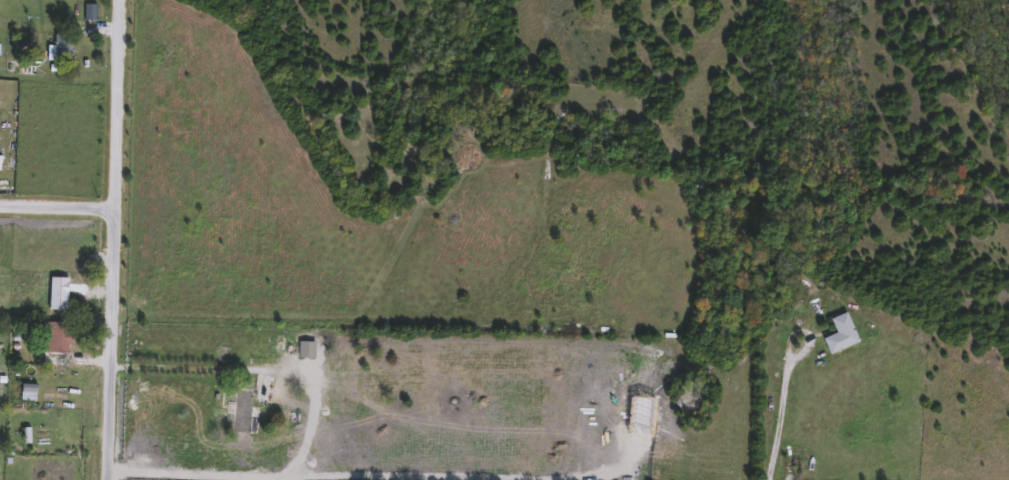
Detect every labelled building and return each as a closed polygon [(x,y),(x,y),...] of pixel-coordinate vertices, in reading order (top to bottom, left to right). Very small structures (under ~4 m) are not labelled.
[(52,35),(71,35),(71,61),(52,61),(52,35)] [(845,312),(856,342),(826,353),(821,337),(833,333),(828,319),(845,312)] [(42,353),(42,321),(69,321),(69,353),(42,353)] [(313,357),(296,357),(296,341),(313,341),(313,357)] [(255,434),(230,433),(231,413),(224,412),(224,402),(232,402),(234,386),(289,390),(288,405),(257,403),(255,434)]
